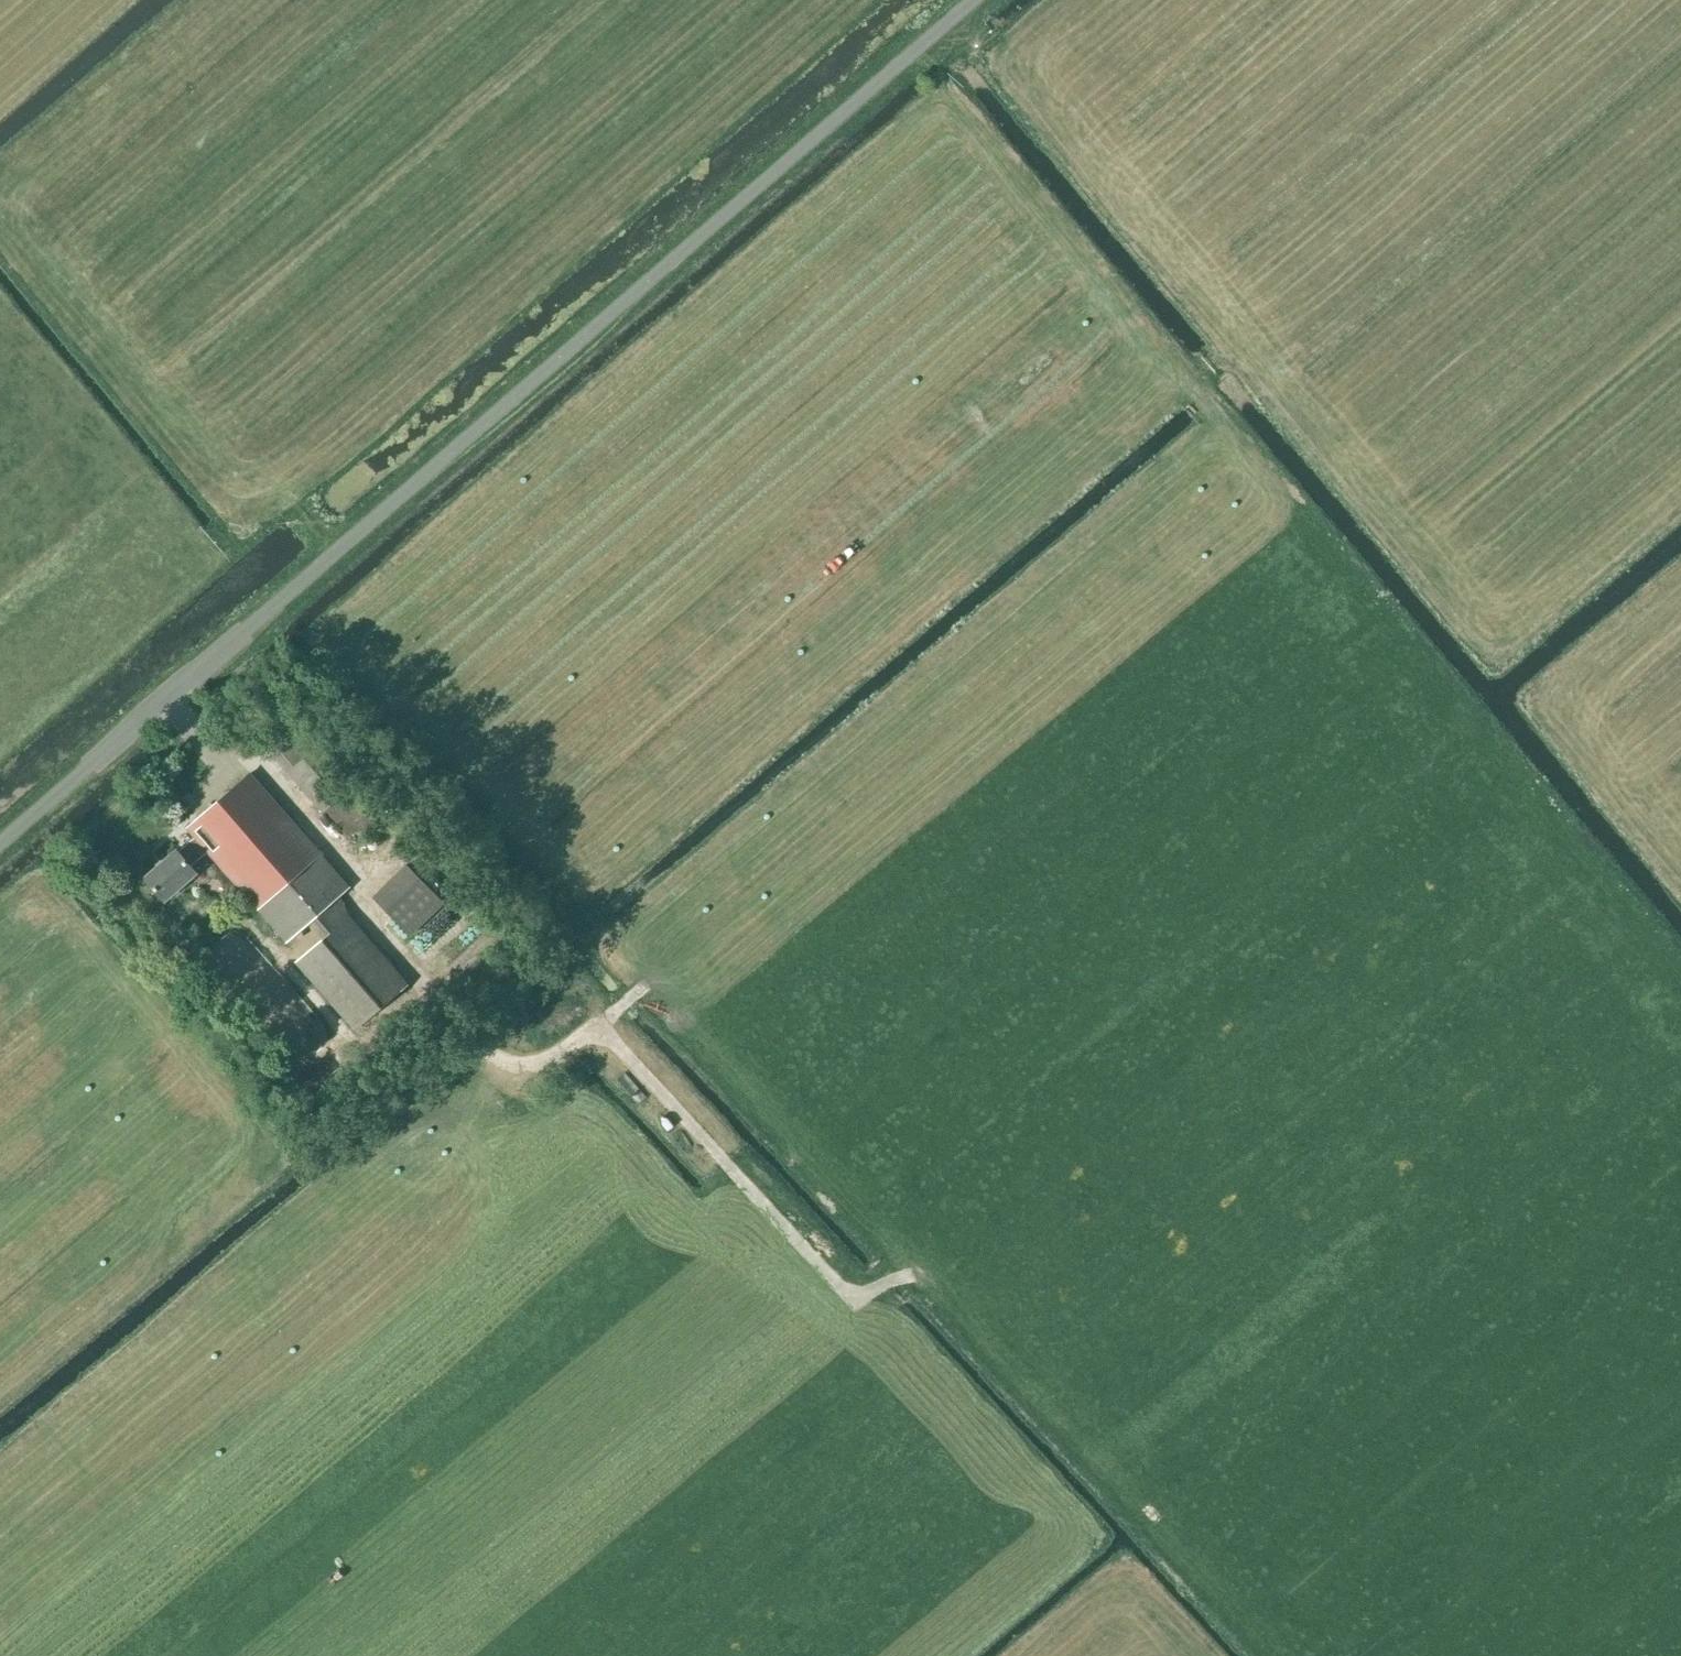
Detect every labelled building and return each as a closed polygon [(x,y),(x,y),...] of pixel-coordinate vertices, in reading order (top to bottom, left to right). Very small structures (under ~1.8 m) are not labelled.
[(361,796),(354,786),(320,745),(286,772),(320,814),(326,809),(349,836),(357,829),(364,838),(387,819),(378,808),(383,804),(371,788),(361,796)] [(348,888),(249,774),(186,829),(194,838),(178,853),(175,850),(143,877),(163,901),(195,873),(189,865),(205,851),(285,944),(317,917),(330,933),(295,963),(355,1032),(409,986),(350,917),(340,895),(348,888)] [(410,865),(373,899),(410,940),(448,905),(410,865)]
